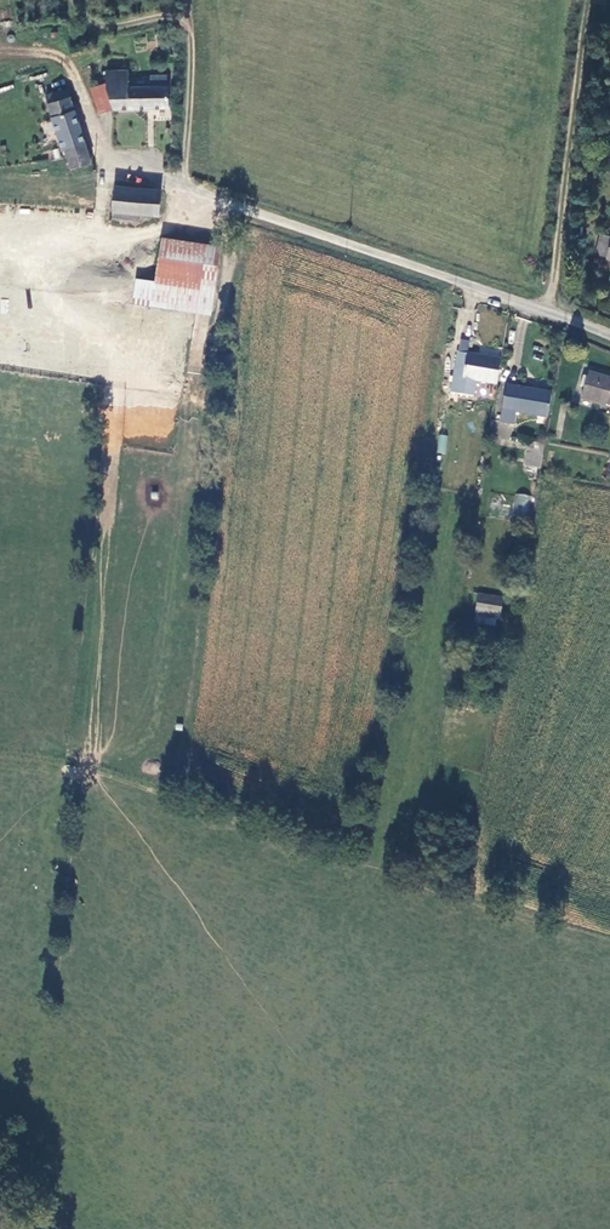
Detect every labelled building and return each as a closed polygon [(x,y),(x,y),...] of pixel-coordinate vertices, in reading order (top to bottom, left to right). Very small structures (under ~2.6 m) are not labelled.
[(127,88),(126,73),(106,74),(105,79),(110,104),(111,110),(168,108),(168,78),(154,77),(153,87),(127,88)] [(68,150),(85,144),(66,87),(44,94),(63,151),(68,150)] [(74,168),(91,162),(85,144),(68,150),(74,168)] [(140,222),(140,215),(157,215),(158,191),(115,189),(113,213),(113,220),(140,222)] [(604,237),(598,257),(609,260),(609,239),(604,237)] [(137,278),(133,298),(208,312),(219,252),(161,241),(154,281),(137,278)] [(496,384),(500,360),(457,352),(450,392),(472,396),(475,380),(496,384)] [(589,373),(582,397),(609,405),(609,379),(589,373)] [(543,416),(547,393),(506,386),(500,422),(513,424),(515,411),(543,416)] [(438,434),(436,453),(445,454),(447,435),(438,434)] [(538,449),(524,450),(525,466),(539,465),(538,449)] [(516,493),(510,516),(530,521),(535,497),(516,493)] [(500,616),(503,598),(478,594),(475,613),(500,616)]
